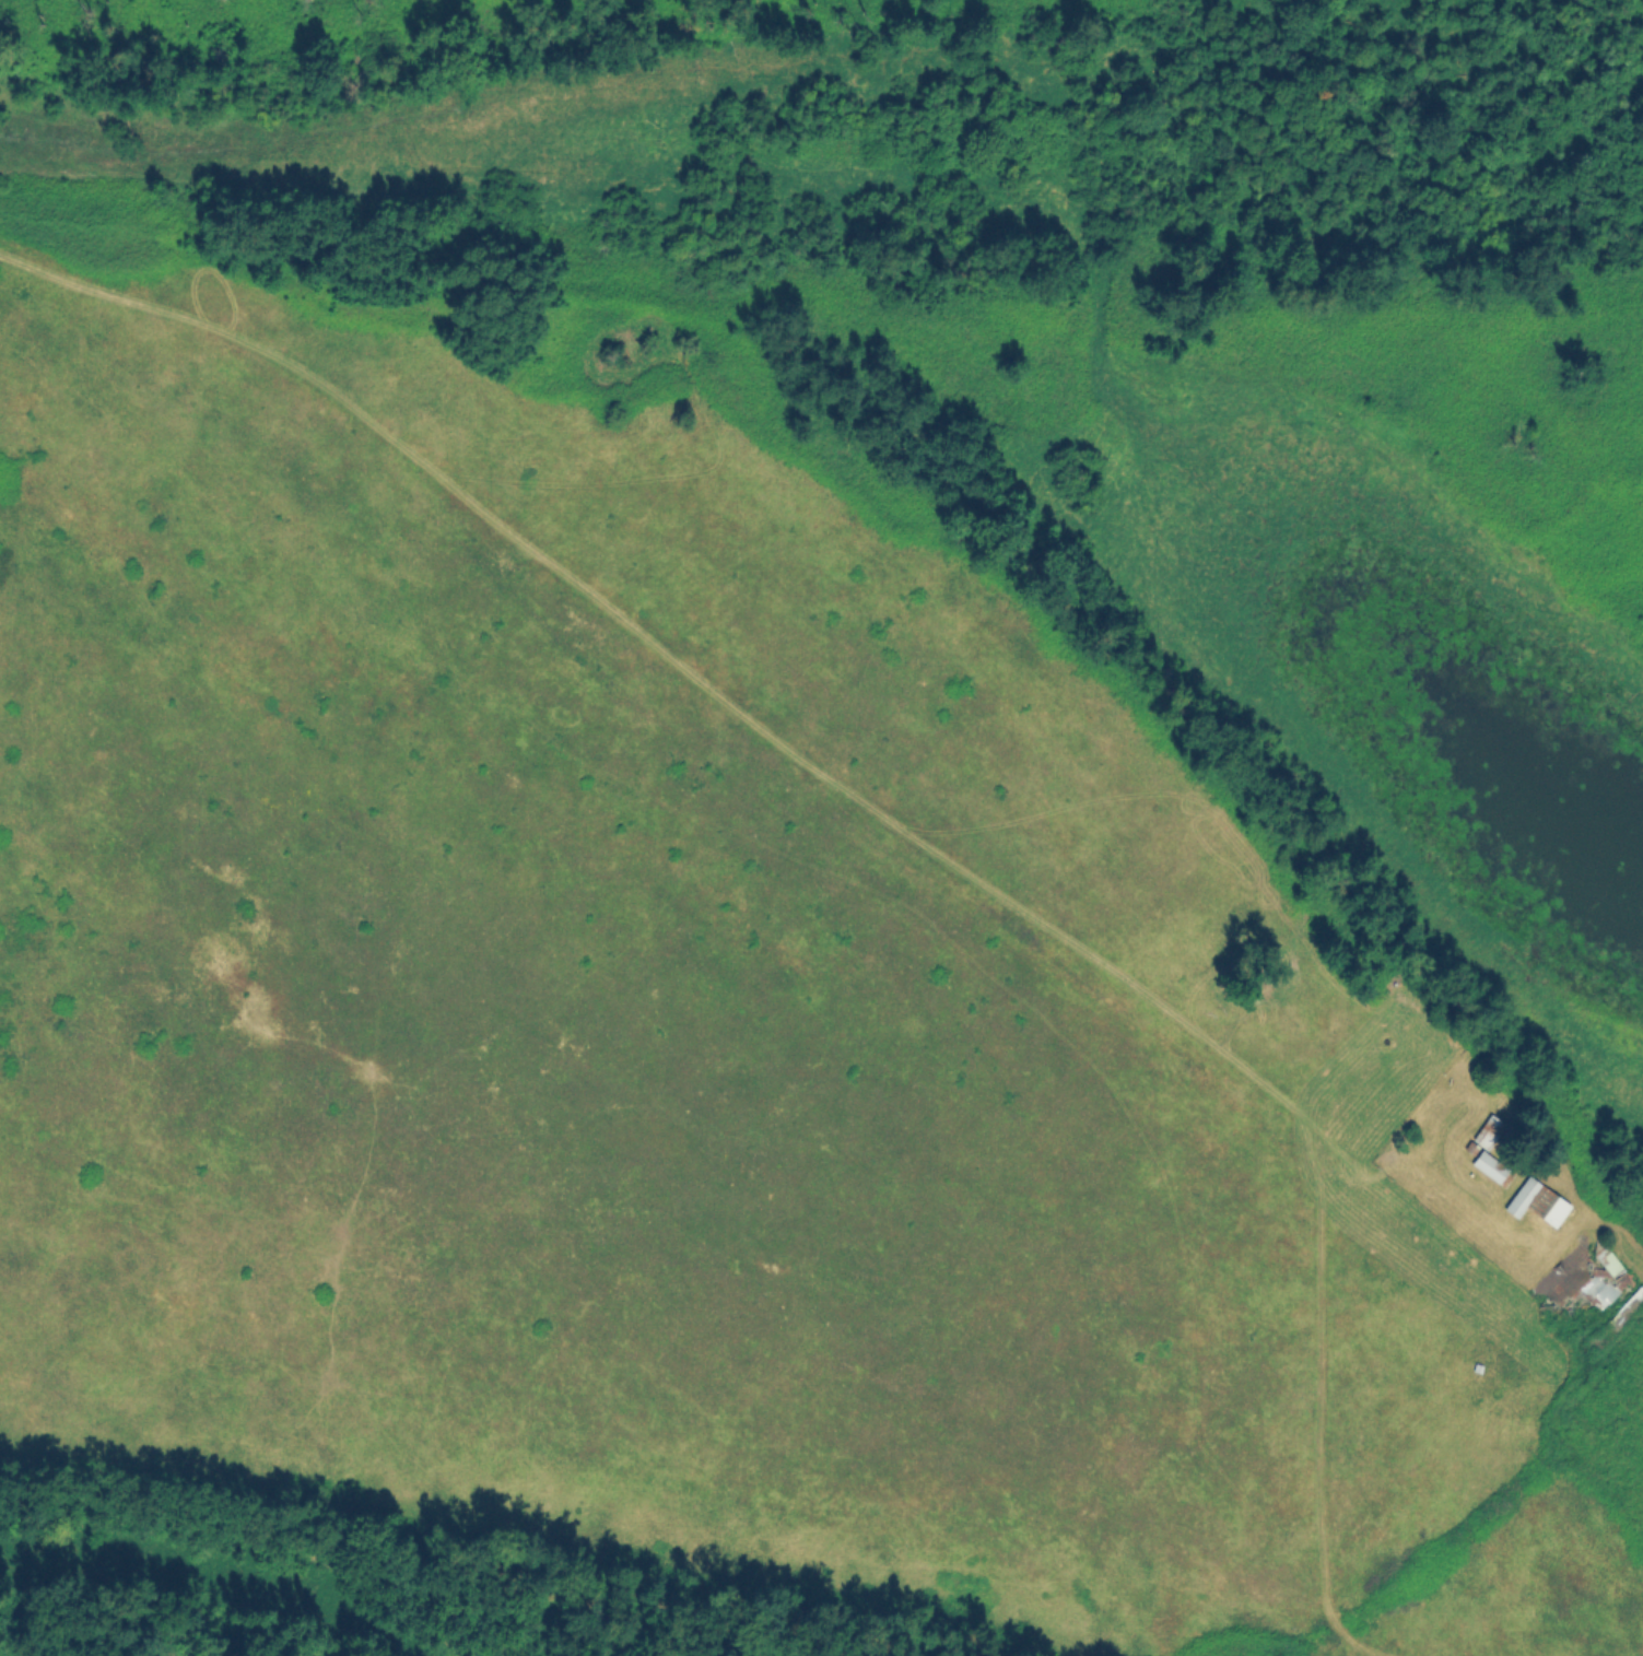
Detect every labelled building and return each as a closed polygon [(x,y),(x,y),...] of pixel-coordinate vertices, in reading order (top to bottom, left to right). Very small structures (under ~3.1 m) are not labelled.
[(1486,1148),(1471,1138),(1489,1113),(1503,1123),(1486,1148)] [(1468,1139),(1478,1146),(1472,1154),(1463,1148),(1468,1139)] [(1480,1147),(1514,1171),(1503,1185),(1470,1161),(1480,1147)] [(1570,1203),(1553,1226),(1524,1206),(1516,1217),(1504,1208),(1527,1174),(1570,1203)] [(1597,1246),(1642,1287),(1642,1296),(1611,1332),(1603,1324),(1606,1320),(1596,1312),(1582,1328),(1560,1308),(1553,1316),(1544,1307),(1597,1246)] [(1470,1366),(1476,1360),(1482,1365),(1478,1372),(1470,1366)]
